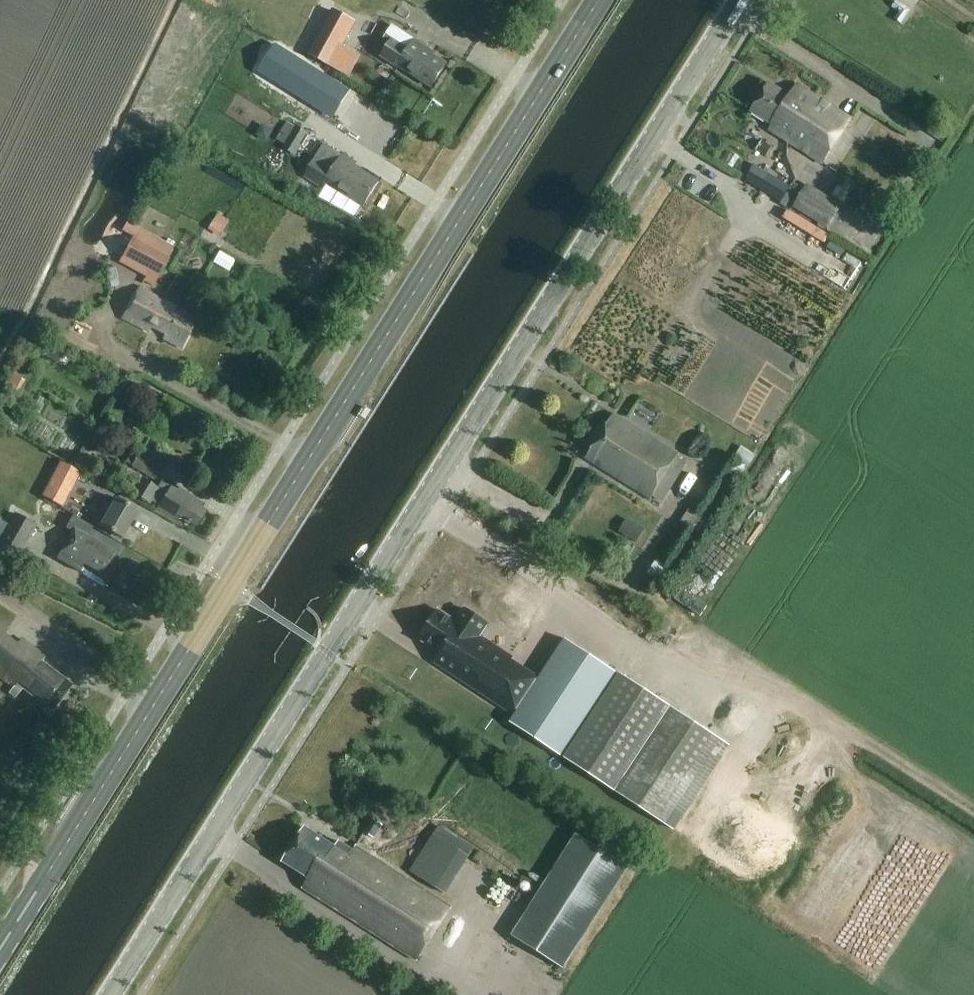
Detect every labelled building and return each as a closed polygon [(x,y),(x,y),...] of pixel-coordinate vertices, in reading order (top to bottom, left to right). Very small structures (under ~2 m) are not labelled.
[(356,23),(332,10),(306,56),(330,69),(342,48),(356,23)] [(393,38),(398,30),(389,25),(381,39),(389,44),(393,38)] [(410,49),(393,38),(380,59),(399,71),(400,70),(433,90),(449,65),(435,56),(437,54),(415,40),(410,49)] [(790,95),(769,82),(750,113),(771,126),(768,131),(824,165),(853,119),(797,84),(790,95)] [(296,154),(309,132),(287,120),(275,141),(296,154)] [(772,147),(762,141),(756,150),(766,156),(772,147)] [(381,182),(356,166),(358,163),(343,154),(334,169),(316,158),(304,177),(323,190),(326,185),(364,208),(381,182)] [(753,164),(743,179),(782,203),(791,187),(753,164)] [(829,229),(844,205),(808,183),(793,207),(829,229)] [(798,242),(805,232),(770,209),(763,219),(798,242)] [(158,276),(174,246),(138,227),(122,257),(158,276)] [(125,289),(130,276),(94,260),(88,273),(125,289)] [(182,349),(197,320),(138,289),(121,318),(148,332),(151,327),(165,335),(163,339),(182,349)] [(58,367),(66,352),(54,346),(46,360),(58,367)] [(13,397),(24,376),(11,370),(0,390),(13,397)] [(657,504),(686,459),(615,414),(587,459),(657,504)] [(737,486),(755,456),(743,449),(725,479),(737,486)] [(155,480),(162,468),(138,455),(131,466),(155,480)] [(58,464),(41,498),(56,506),(73,472),(58,464)] [(157,488),(142,479),(132,494),(148,504),(150,501),(158,506),(156,509),(177,522),(180,518),(197,528),(207,512),(202,508),(204,505),(172,485),(170,487),(161,482),(157,488)] [(114,500),(105,495),(97,510),(106,515),(100,526),(122,539),(138,511),(116,498),(114,500)] [(38,525),(15,512),(0,539),(0,544),(21,556),(38,525)] [(65,527),(72,531),(74,528),(88,536),(93,527),(72,516),(65,527)] [(627,518),(619,532),(636,543),(645,530),(627,518)] [(112,558),(116,552),(88,536),(74,528),(72,531),(69,537),(62,533),(56,544),(63,548),(58,556),(83,571),(88,563),(104,572),(109,564),(110,565),(113,559),(112,558)] [(18,556),(0,546),(0,568),(8,573),(18,556)] [(488,624),(465,609),(456,622),(439,611),(420,639),(441,653),(434,663),(487,697),(513,657),(481,636),(488,624)] [(6,635),(9,630),(0,623),(0,679),(14,690),(17,685),(52,712),(73,685),(43,662),(46,658),(21,638),(17,643),(6,635)] [(510,723),(562,757),(618,672),(566,637),(539,679),(515,714),(510,723)] [(673,831),(730,746),(622,674),(566,760),(673,831)] [(376,839),(384,824),(373,818),(365,832),(376,839)] [(336,846),(306,827),(283,862),(309,879),(302,890),(417,963),(453,906),(357,845),(354,849),(340,840),(336,846)] [(563,971),(629,869),(578,836),(512,938),(563,971)]
